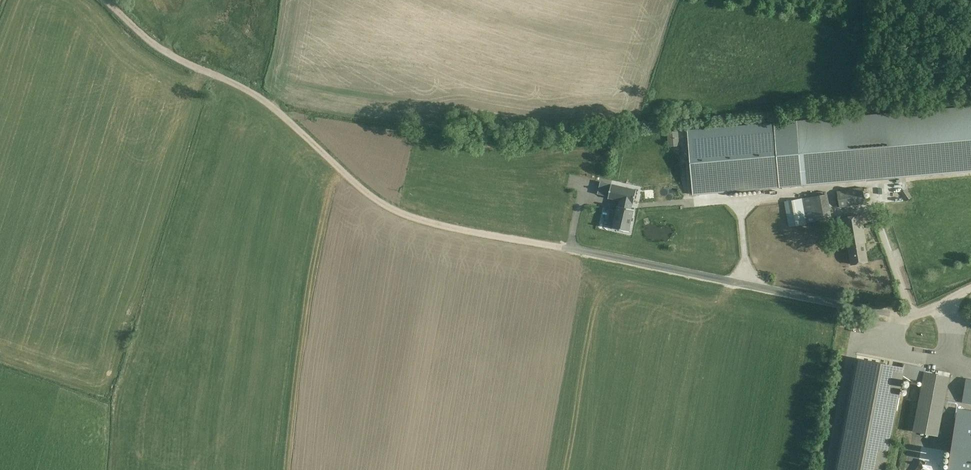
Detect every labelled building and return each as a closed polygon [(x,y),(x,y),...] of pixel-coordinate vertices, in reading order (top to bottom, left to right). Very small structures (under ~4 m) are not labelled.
[(688,131),(693,194),(970,171),(970,107),(688,131)] [(675,130),(667,130),(667,143),(675,143),(675,130)] [(634,209),(631,209),(632,203),(633,203),(636,190),(611,184),(608,197),(620,200),(618,206),(617,205),(616,211),(610,209),(608,217),(614,219),(612,228),(629,232),(634,209)] [(863,187),(842,190),(838,191),(840,208),(866,204),(863,187)] [(905,187),(898,190),(902,199),(909,196),(905,187)] [(803,196),(806,220),(827,217),(824,193),(803,196)] [(838,469),(882,469),(903,366),(861,358),(838,469)] [(910,365),(910,368),(905,368),(905,377),(917,376),(916,365),(910,365)] [(950,376),(926,372),(914,432),(938,437),(950,376)] [(949,469),(970,469),(970,414),(956,412),(949,469)] [(911,434),(910,442),(918,444),(919,435),(911,434)]
